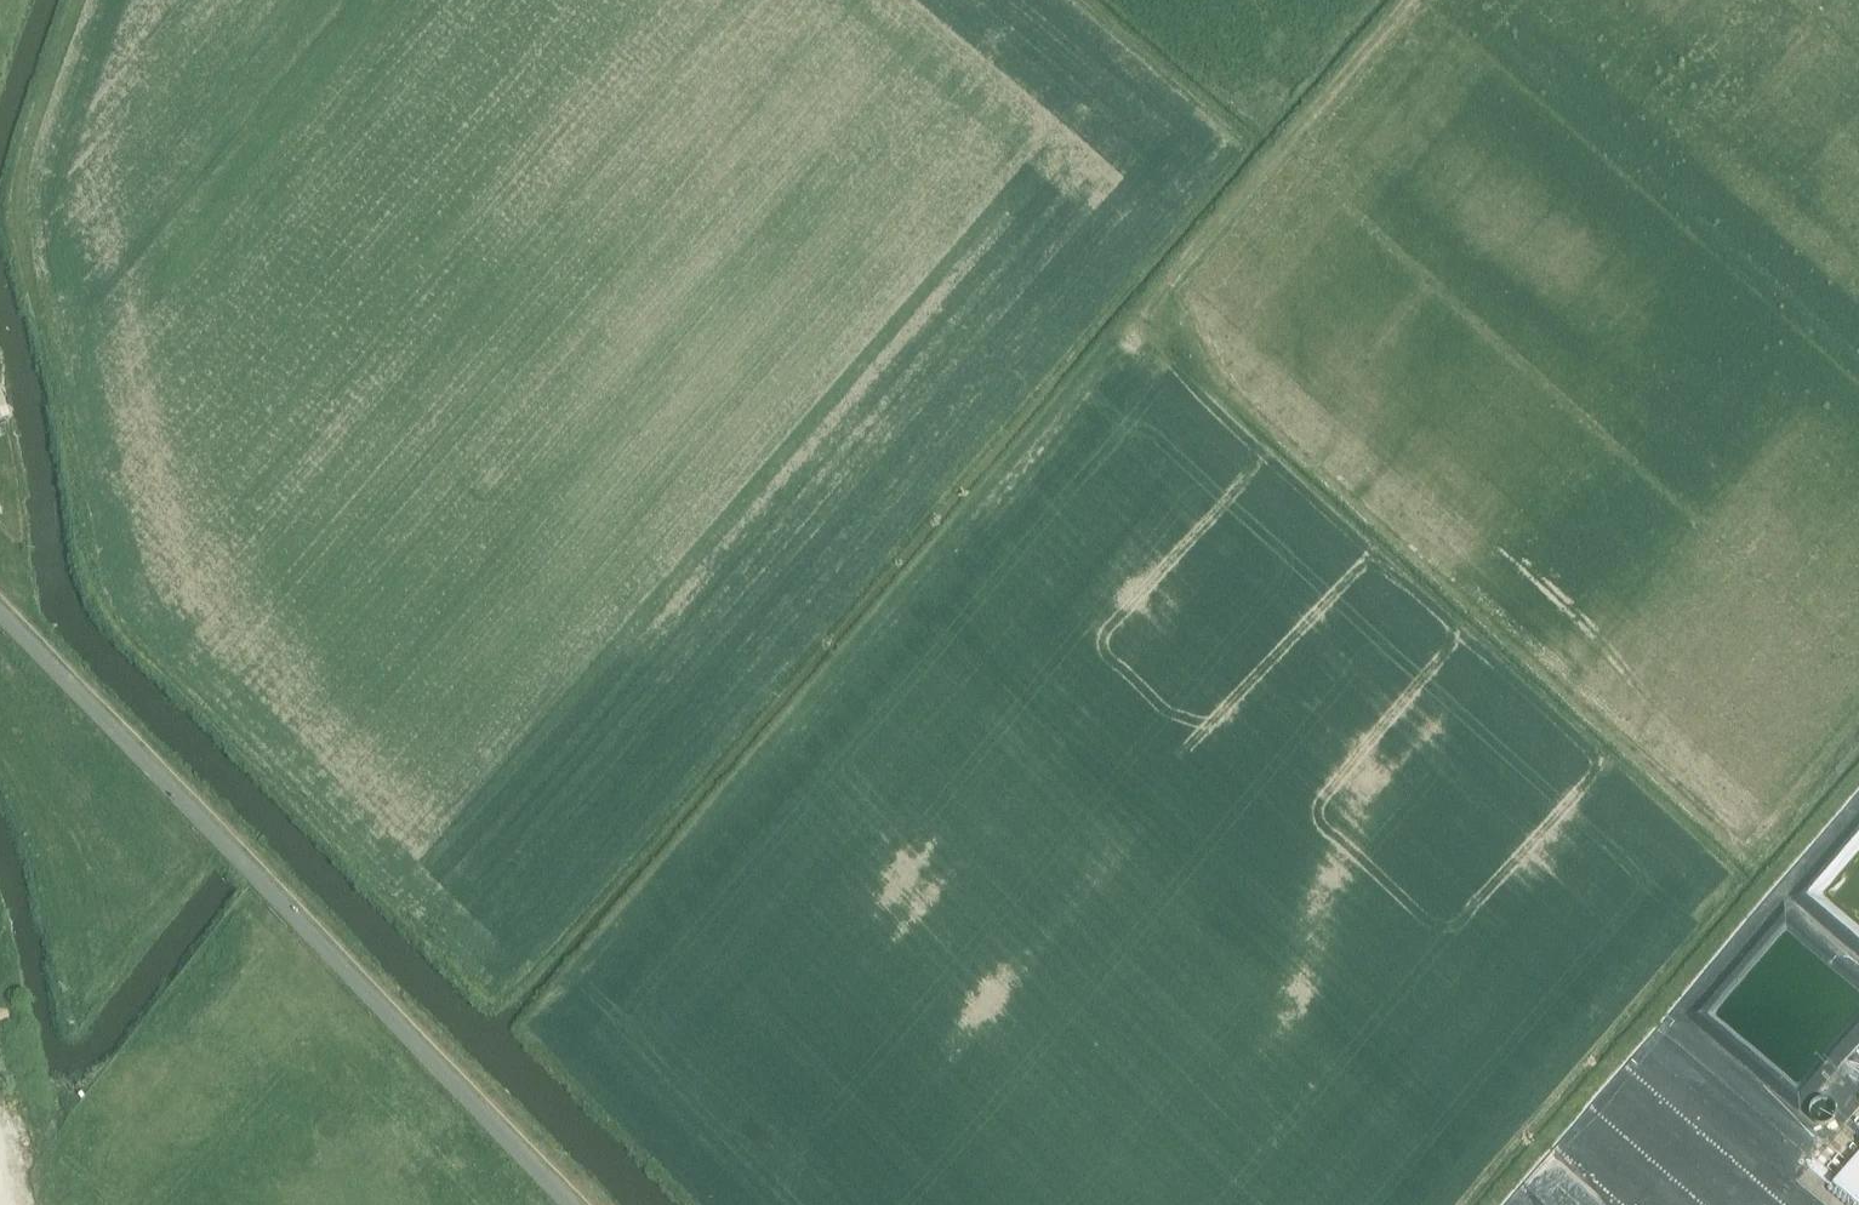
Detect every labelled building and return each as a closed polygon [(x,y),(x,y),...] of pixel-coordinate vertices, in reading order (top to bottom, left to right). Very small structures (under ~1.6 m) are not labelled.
[(11,421),(0,387),(0,425),(11,421)] [(1833,1184),(1857,1204),(1858,1204),(1858,1155),(1833,1184)]
